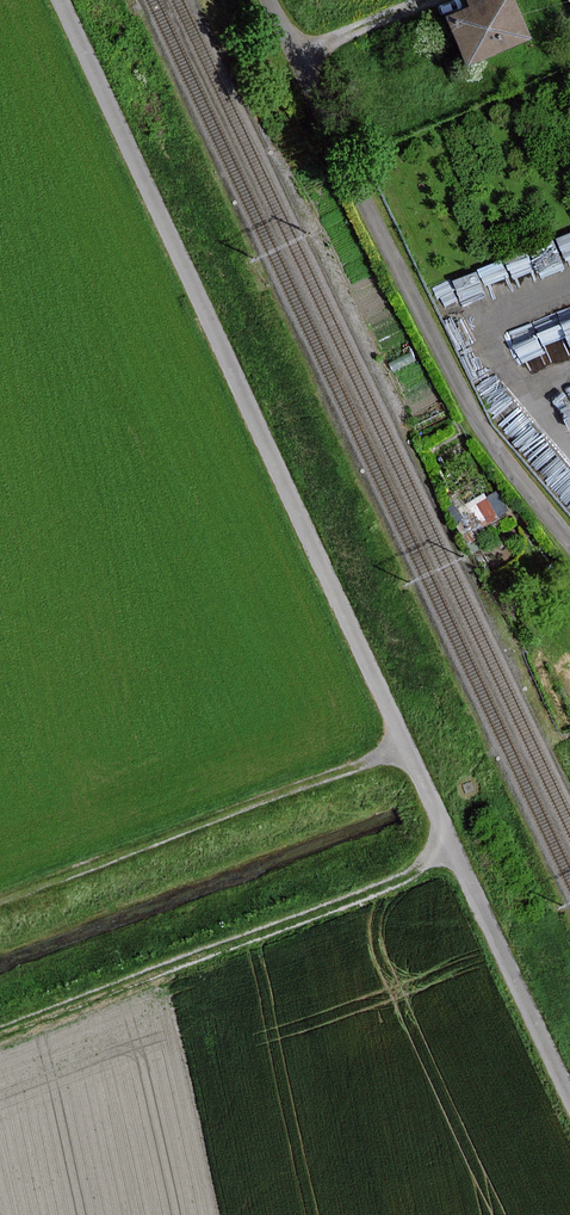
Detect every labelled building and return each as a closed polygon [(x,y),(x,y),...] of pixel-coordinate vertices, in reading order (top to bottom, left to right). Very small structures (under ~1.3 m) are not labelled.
[(513,0),(496,0),(451,18),(469,62),(529,37),(513,0)]
